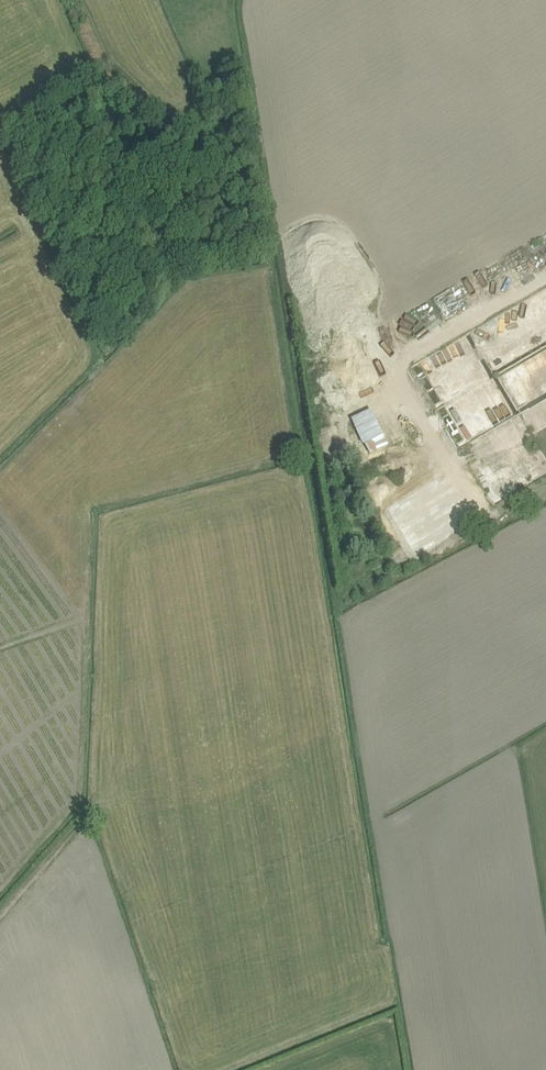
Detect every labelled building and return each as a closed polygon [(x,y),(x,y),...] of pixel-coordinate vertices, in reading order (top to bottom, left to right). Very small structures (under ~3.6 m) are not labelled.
[(365,426),(345,437),(351,448),(371,438),(365,426)] [(382,435),(352,448),(356,457),(386,445),(382,435)]
